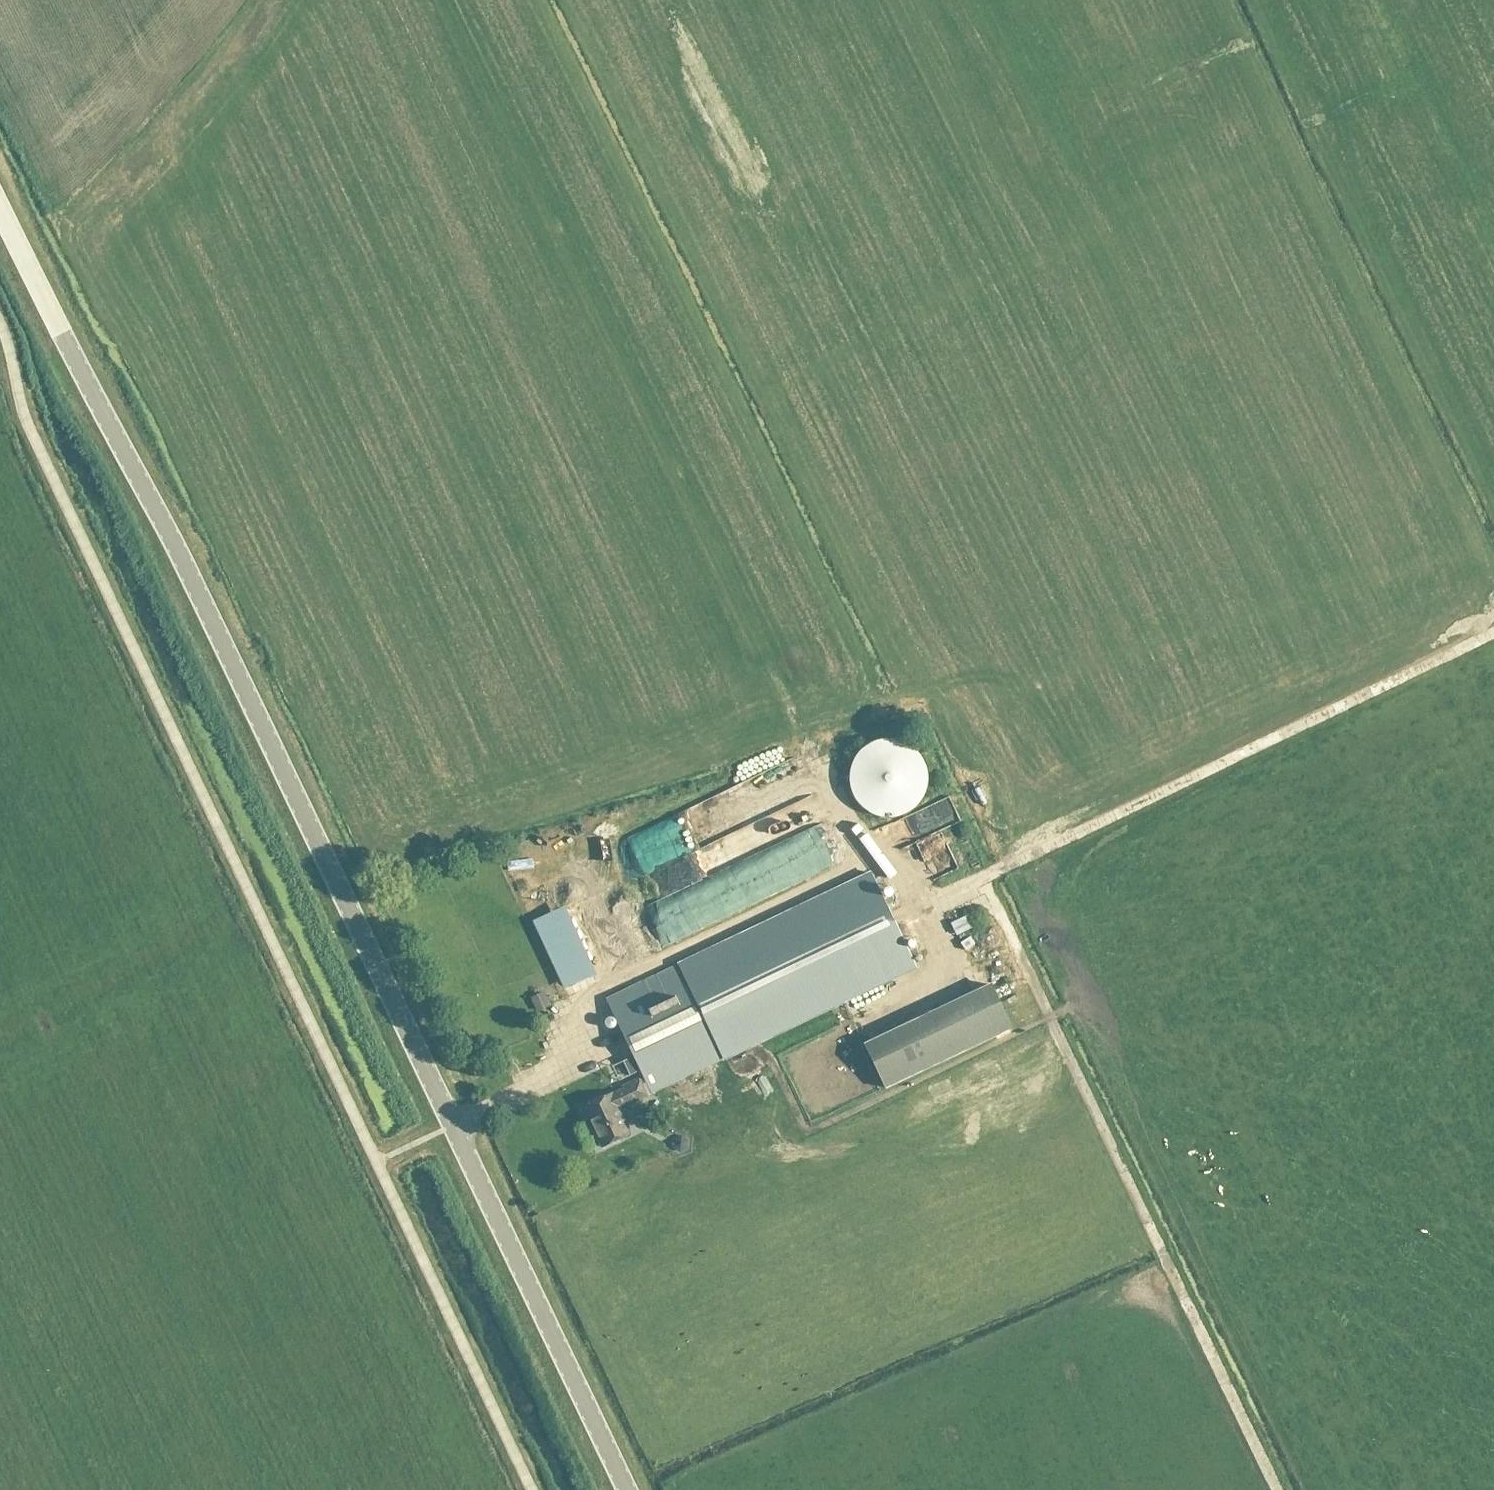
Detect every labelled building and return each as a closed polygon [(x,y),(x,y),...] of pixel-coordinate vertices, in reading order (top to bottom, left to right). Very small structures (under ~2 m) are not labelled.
[(852,795),(852,796),(853,797),(853,798),(854,799),(855,800),(855,801),(856,802),(856,803),(857,804),(858,804),(859,805),(859,806),(860,807),(861,808),(862,808),(863,809),(864,810),(865,810),(865,811),(866,812),(867,812),(868,813),(869,813),(870,814),(871,814),(872,815),(873,815),(874,816),(875,816),(877,816),(878,817),(879,817),(880,817),(881,817),(882,817),(883,818),(884,818),(885,818),(886,818),(887,818),(888,818),(889,818),(891,818),(892,817),(893,817),(894,817),(895,817),(896,817),(897,816),(898,816),(899,816),(900,815),(901,815),(902,815),(904,814),(905,814),(906,813),(907,812),(908,811),(909,811),(910,810),(911,810),(912,809),(913,808),(914,807),(915,806),(916,805),(917,804),(918,803),(918,802),(919,802),(919,801),(920,800),(921,799),(921,798),(922,797),(922,796),(923,795),(923,794),(924,793),(924,792),(924,791),(925,790),(925,788),(925,787),(925,786),(926,785),(926,784),(926,783),(926,782),(926,781),(926,780),(926,779),(926,777),(926,776),(926,775),(926,774),(926,773),(926,772),(925,771),(925,770),(925,769),(925,768),(924,766),(924,765),(923,764),(923,763),(923,762),(922,761),(922,760),(921,759),(920,758),(920,757),(919,756),(918,755),(917,754),(917,753),(916,752),(915,751),(914,751),(913,750),(913,749),(912,748),(911,748),(910,747),(909,746),(908,746),(907,745),(906,745),(905,744),(904,744),(903,743),(902,743),(901,742),(900,742),(899,742),(898,741),(897,741),(896,741),(895,740),(894,740),(892,740),(891,740),(890,740),(889,740),(888,740),(887,740),(886,740),(885,740),(884,740),(883,740),(882,740),(881,740),(879,741),(878,741),(877,741),(876,741),(875,742),(874,742),(873,742),(872,743),(871,743),(870,744),(869,744),(868,745),(867,745),(866,746),(865,747),(864,747),(863,748),(862,749),(861,750),(860,751),(859,752),(858,752),(858,753),(857,754),(856,755),(856,756),(855,757),(854,758),(854,759),(853,760),(853,761),(852,762),(852,763),(851,764),(851,765),(850,766),(850,767),(850,768),(849,769),(849,770),(849,771),(849,772),(849,773),(848,774),(848,776),(848,777),(848,778),(848,779),(848,780),(848,781),(848,782),(848,783),(849,784),(849,786),(849,787),(849,788),(850,789),(850,790),(850,791),(851,792),(851,793),(851,794),(852,795)] [(668,853),(799,800),(785,766),(654,819),(668,853)] [(942,822),(923,832),(933,852),(943,847),(948,858),(957,853),(942,822)] [(629,830),(599,839),(612,878),(622,875),(623,879),(643,873),(629,830)] [(838,832),(658,898),(668,925),(848,858),(838,832)] [(632,1055),(641,1072),(646,1083),(640,1085),(637,1080),(621,1087),(622,1090),(611,1095),(610,1094),(579,1109),(586,1124),(589,1122),(601,1148),(630,1134),(617,1108),(628,1102),(630,1105),(646,1097),(644,1094),(650,1091),(650,1093),(915,967),(870,874),(606,1000),(632,1055)] [(563,906),(531,920),(562,987),(594,972),(563,906)] [(629,926),(638,924),(634,907),(624,910),(629,926)] [(953,915),(959,928),(977,921),(971,907),(953,915)] [(989,983),(862,1043),(884,1089),(1011,1028),(989,983)] [(536,1013),(549,1007),(543,992),(529,998),(536,1013)] [(673,1139),(672,1148),(679,1154),(688,1150),(689,1141),(682,1135),(679,1136),(673,1139)]
